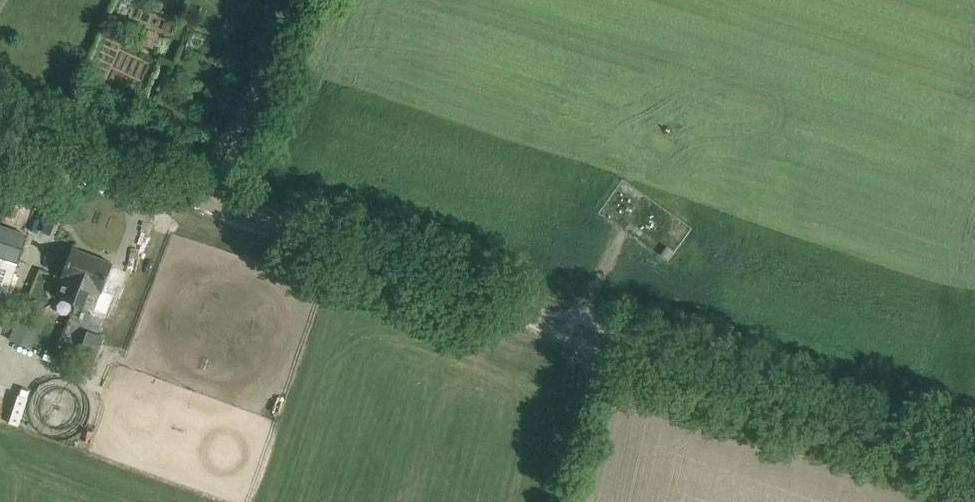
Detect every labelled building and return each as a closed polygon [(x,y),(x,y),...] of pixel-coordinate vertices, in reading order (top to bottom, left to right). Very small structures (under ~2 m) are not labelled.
[(27,235),(0,226),(0,255),(17,262),(27,235)] [(56,296),(76,304),(94,256),(73,248),(61,277),(63,277),(56,296)] [(113,263),(94,256),(76,304),(93,310),(100,292),(102,293),(113,263)] [(1,291),(7,293),(17,264),(0,258),(0,293),(1,291)] [(15,325),(9,341),(32,350),(38,334),(15,325)] [(88,332),(81,352),(93,356),(100,337),(88,332)] [(14,392),(5,423),(20,427),(29,396),(14,392)]
